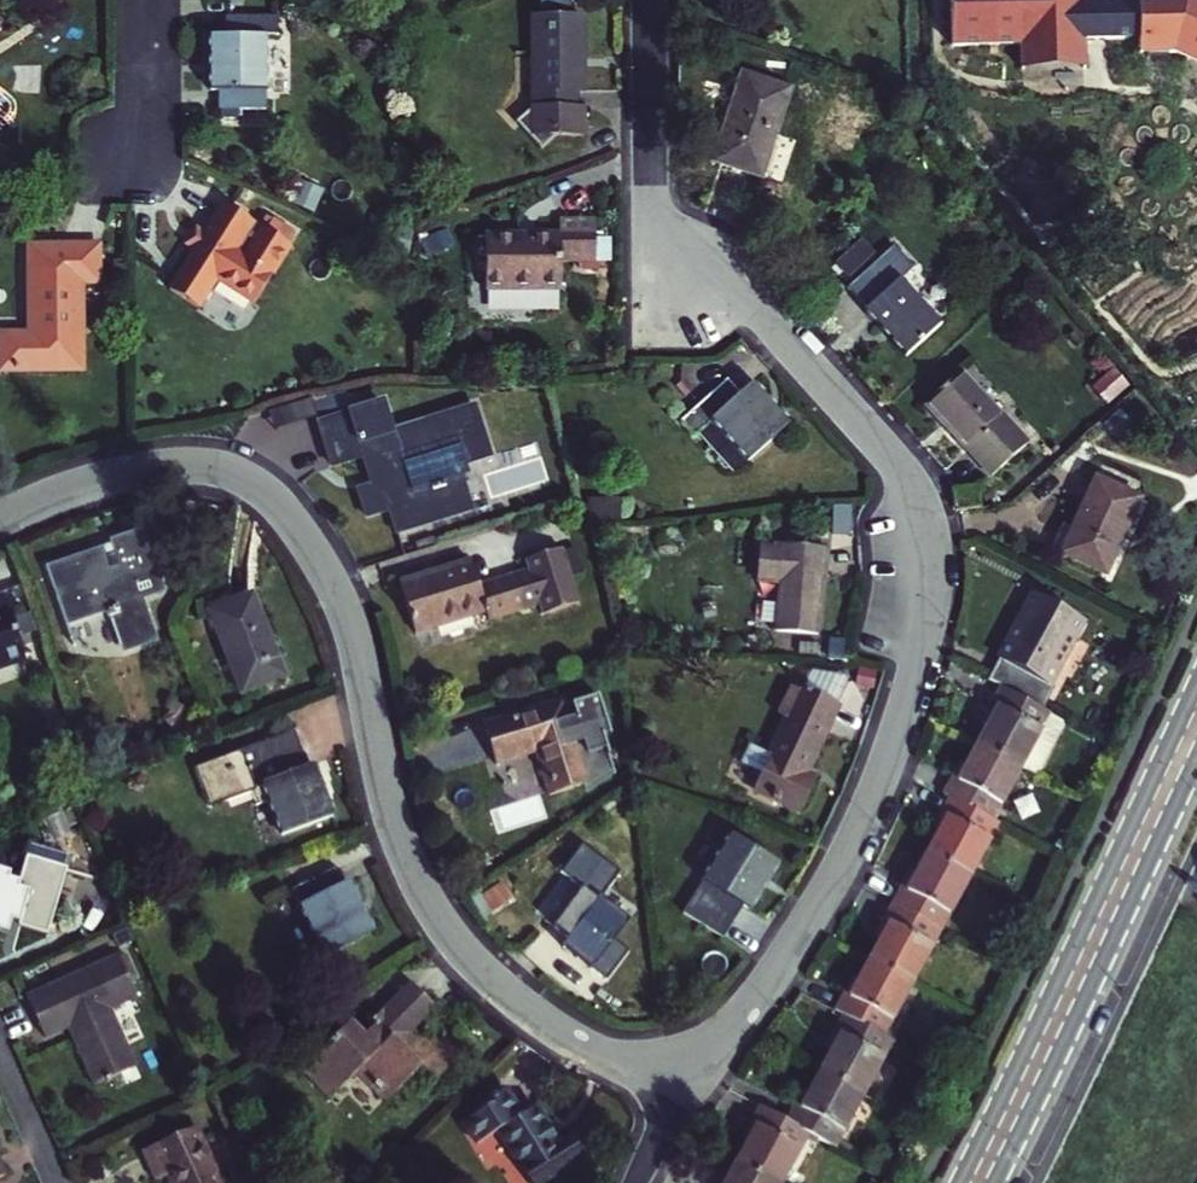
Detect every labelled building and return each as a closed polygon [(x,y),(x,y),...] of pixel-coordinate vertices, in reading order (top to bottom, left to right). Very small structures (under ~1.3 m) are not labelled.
[(951,44),(1020,42),(1021,68),(1085,67),(1084,38),(1083,1),(1083,0),(950,0),(951,44)] [(1083,1),(1084,38),(1138,36),(1137,0),(1118,0),(1083,1)] [(1138,36),(1139,51),(1150,51),(1150,55),(1171,55),(1171,50),(1178,50),(1196,60),(1196,0),(1137,0),(1138,36)] [(227,15),(226,35),(210,35),(210,88),(217,89),(217,107),(264,108),(264,35),(277,35),(277,16),(227,15)] [(531,16),(531,57),(537,57),(537,89),(528,89),(528,110),(514,124),(540,150),(555,135),(582,135),(581,108),(575,108),(575,91),(581,91),(581,16),(531,16)] [(787,88),(742,72),(714,158),(759,174),(787,88)] [(266,227),(223,200),(167,287),(196,305),(215,275),(253,300),(290,242),(287,240),(293,231),(272,217),(266,227)] [(595,260),(595,215),(558,216),(557,230),(483,231),(482,287),(560,288),(560,259),(595,260)] [(99,243),(28,245),(29,332),(0,333),(0,370),(82,368),(81,280),(99,280),(99,243)] [(864,312),(904,356),(939,325),(900,279),(913,267),(892,245),(847,287),(866,309),(864,312)] [(959,373),(925,404),(990,476),(1026,443),(959,373)] [(747,460),(788,423),(751,383),(739,393),(725,378),(679,419),(693,434),(710,419),(747,460)] [(380,400),(318,420),(331,463),(362,453),(369,474),(375,472),(378,480),(357,487),(366,514),(388,507),(396,529),(469,506),(459,475),(409,490),(399,459),(460,441),(466,460),(489,453),(473,402),(389,429),(380,400)] [(1139,497),(1093,476),(1058,554),(1104,575),(1139,497)] [(102,551),(48,570),(66,623),(110,607),(125,648),(152,639),(138,597),(160,589),(148,554),(155,552),(146,527),(115,538),(123,563),(120,564),(123,573),(111,577),(102,551)] [(779,582),(774,628),(817,631),(825,548),(760,542),(756,580),(779,582)] [(470,558),(399,581),(415,632),(484,610),(487,618),(536,603),(540,615),(580,603),(564,547),(523,560),(526,568),(478,583),(470,558)] [(1035,591),(988,679),(1001,687),(1036,705),(1045,710),(1058,687),(1050,683),(1085,617),(1035,591)] [(24,659),(2,594),(0,595),(0,668),(24,659)] [(251,594),(209,610),(241,691),(282,676),(251,594)] [(754,787),(800,808),(815,777),(805,772),(837,702),(801,685),(800,687),(794,685),(780,713),(786,716),(754,787)] [(1048,712),(1036,705),(1001,687),(987,711),(993,714),(977,745),(1021,768),(1033,775),(1039,774),(1054,745),(1038,737),(1051,714),(1048,712)] [(574,703),(577,714),(600,707),(597,695),(574,703)] [(601,707),(600,707),(577,714),(564,718),(559,702),(483,725),(493,759),(538,745),(552,792),(584,781),(587,790),(614,773),(603,736),(609,734),(601,707)] [(283,833),(333,813),(313,763),(307,766),(294,731),(195,768),(209,806),(250,790),(256,803),(269,799),(283,833)] [(760,772),(769,754),(750,745),(741,764),(760,772)] [(992,821),(1021,768),(977,745),(961,773),(955,770),(943,794),(949,797),(992,821)] [(999,824),(992,821),(949,797),(936,821),(941,824),(925,854),(970,877),(999,824)] [(749,908),(777,863),(732,834),(683,911),(722,936),(742,904),(749,908)] [(560,871),(582,888),(553,926),(567,937),(563,942),(592,964),(596,959),(618,930),(625,921),(600,901),(623,873),(583,842),(560,871)] [(970,877),(925,854),(909,882),(905,879),(891,904),(941,930),(970,877)] [(8,933),(13,917),(21,919),(19,927),(49,935),(68,868),(28,857),(21,882),(9,878),(10,874),(0,871),(0,931),(8,933)] [(292,889),(326,954),(375,929),(349,881),(342,885),(333,869),(292,889)] [(492,875),(462,896),(479,921),(509,900),(492,875)] [(868,959),(912,983),(941,930),(891,904),(879,928),(883,930),(868,959)] [(752,944),(763,922),(739,910),(728,933),(752,944)] [(634,943),(618,930),(596,959),(612,972),(634,943)] [(117,954),(26,996),(45,1036),(67,1027),(93,1084),(136,1065),(110,1007),(135,996),(117,954)] [(884,1036),(912,983),(868,959),(852,988),(848,986),(835,1009),(844,1015),(884,1036)] [(362,1037),(349,1023),(299,1070),(327,1100),(355,1074),(383,1103),(406,1081),(420,1095),(450,1065),(435,1050),(415,1029),(433,1010),(408,984),(370,1020),(375,1025),(362,1037)] [(820,1070),(863,1094),(892,1041),(884,1036),(844,1015),(830,1039),(836,1041),(820,1070)] [(446,1041),(435,1050),(450,1065),(461,1056),(446,1041)] [(834,1146),(863,1094),(820,1070),(806,1098),(800,1095),(786,1120),(810,1133),(834,1146)] [(478,1148),(498,1134),(533,1182),(546,1182),(585,1155),(572,1137),(560,1145),(535,1109),(521,1119),(503,1094),(480,1111),(484,1115),(464,1129),(478,1148)] [(747,1130),(752,1132),(736,1162),(775,1182),(782,1182),(810,1133),(786,1120),(760,1105),(747,1130)] [(195,1127),(143,1151),(157,1181),(168,1176),(171,1182),(221,1182),(195,1127)] [(736,1162),(724,1182),(775,1182),(736,1162)]
